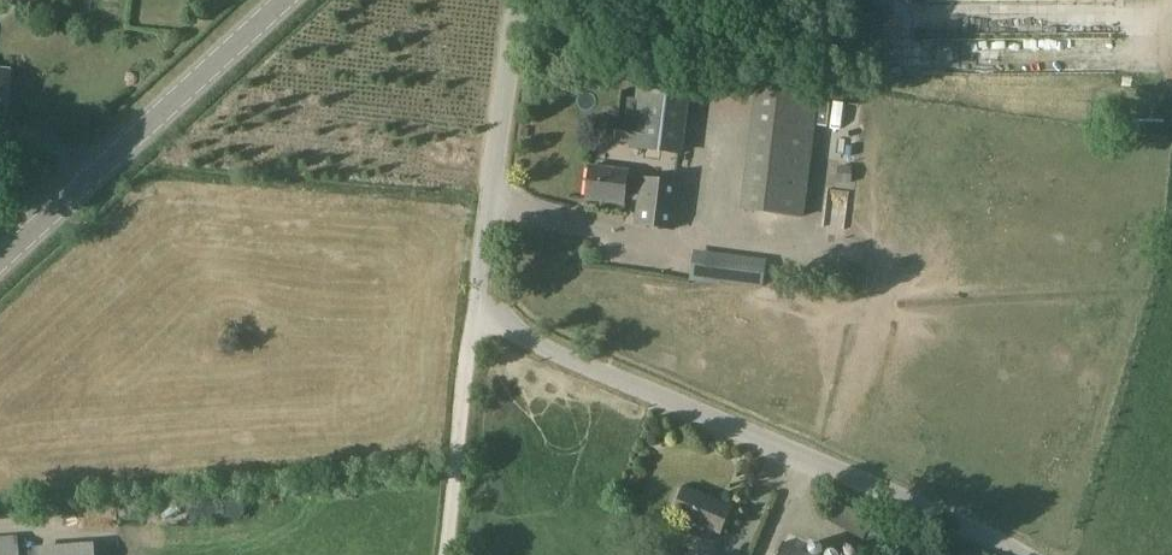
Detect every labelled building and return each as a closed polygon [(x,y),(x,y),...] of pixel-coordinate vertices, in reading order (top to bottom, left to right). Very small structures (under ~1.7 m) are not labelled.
[(641,75),(632,141),(631,148),(679,154),(689,82),(641,75)] [(678,185),(626,179),(627,173),(589,168),(585,201),(623,206),(624,198),(637,200),(634,224),(673,228),(678,185)] [(805,178),(747,171),(742,209),(800,216),(805,178)] [(765,262),(714,255),(710,286),(716,286),(722,284),(761,290),(765,262)] [(679,489),(674,487),(659,523),(674,529),(668,543),(698,554),(700,554),(705,542),(714,546),(719,534),(729,510),(682,491),(679,489)] [(225,493),(226,515),(262,514),(261,492),(225,493)] [(878,524),(869,544),(889,553),(898,533),(878,524)] [(19,553),(18,537),(0,538),(0,554),(19,554),(19,553)]
